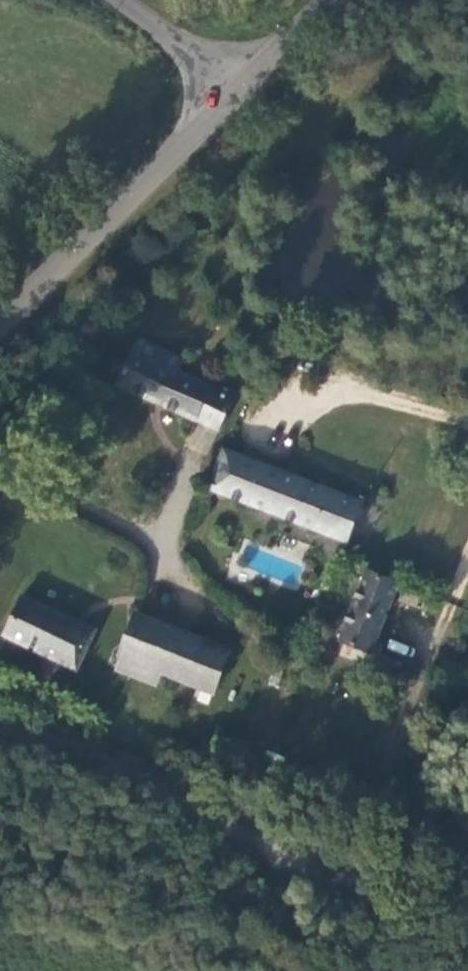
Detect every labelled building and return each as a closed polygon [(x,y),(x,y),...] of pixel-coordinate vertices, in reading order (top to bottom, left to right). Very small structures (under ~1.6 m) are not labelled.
[(117,384),(220,434),(237,398),(180,371),(185,360),(139,338),(129,358),(126,356),(118,361),(117,365),(119,370),(123,372),(117,384)] [(361,501),(220,447),(203,490),(344,544),(361,501)] [(375,657),(404,584),(368,569),(339,643),(375,657)] [(25,596),(2,638),(78,675),(100,631),(25,596)] [(122,660),(117,673),(158,689),(163,676),(217,697),(235,651),(138,613),(120,659),(122,660)]
